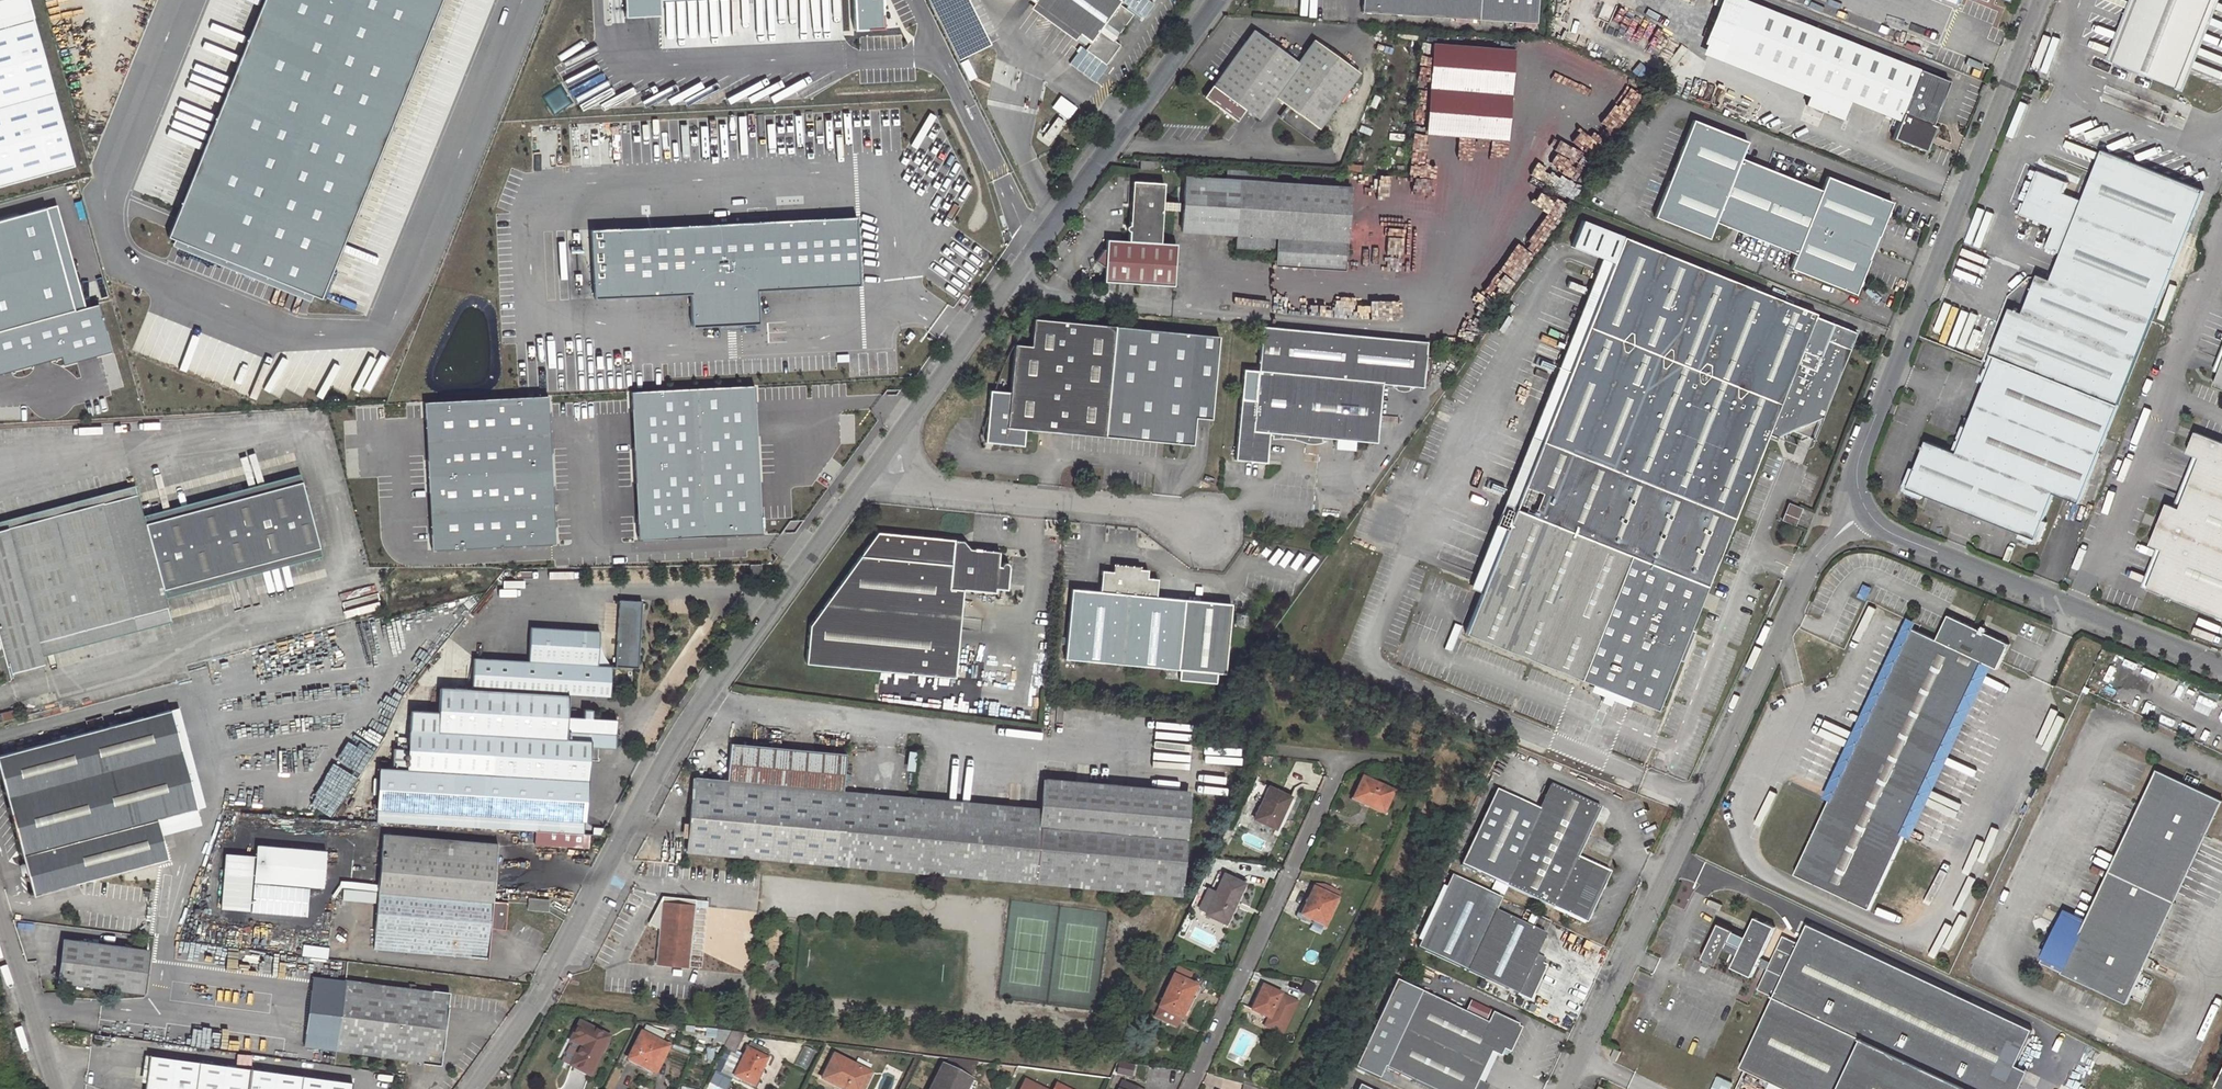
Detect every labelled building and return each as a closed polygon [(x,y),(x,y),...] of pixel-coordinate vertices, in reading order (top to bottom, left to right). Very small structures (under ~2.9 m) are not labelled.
[(29,0),(0,0),(0,187),(75,166),(29,0)] [(168,237),(321,298),(442,0),(263,0),(168,237)] [(986,44),(965,0),(926,0),(954,59),(986,44)] [(1035,2),(1079,35),(1089,41),(1091,43),(1087,49),(1106,64),(1120,45),(1113,39),(1117,33),(1119,34),(1133,14),(1119,4),(1121,1),(1122,0),(1037,0),(1035,2)] [(1121,1),(1143,17),(1153,4),(1148,0),(1122,0),(1121,1)] [(1354,12),(1529,23),(1530,0),(1355,0),(1354,12)] [(1744,50),(1762,7),(1744,0),(1726,43),(1737,47),(1744,50)] [(2113,61),(2179,87),(2214,0),(2138,0),(2113,61)] [(1075,40),(1077,38),(1079,35),(1035,2),(1031,8),(1075,40)] [(1833,36),(1762,7),(1744,50),(1741,58),(1813,86),(1833,36)] [(1298,62),(1254,30),(1205,95),(1236,118),(1244,109),(1257,118),(1274,96),(1288,106),(1281,116),(1311,137),(1359,73),(1314,40),(1298,62)] [(1086,45),(1089,41),(1079,35),(1077,38),(1086,45)] [(1948,82),(1833,36),(1813,86),(1849,101),(1899,120),(1893,138),(1925,151),(1929,140),(1926,139),(1931,124),(1948,82)] [(1501,139),(1507,49),(1425,43),(1419,133),(1501,139)] [(1723,51),(1734,55),(1737,47),(1726,43),(1723,51)] [(1914,45),(1908,43),(1906,47),(1919,52),(1921,47),(1915,44),(1914,45)] [(1106,64),(1087,49),(1082,46),(1070,62),(1095,82),(1108,65),(1106,64)] [(1842,118),(1849,101),(1813,86),(1806,104),(1842,118)] [(2042,91),(2034,88),(2031,94),(2040,97),(2042,91)] [(1747,141),(1692,120),(1654,216),(1709,238),(1716,221),(1796,253),(1790,268),(1855,294),(1891,202),(1827,176),(1821,191),(1741,159),(1747,141)] [(1936,126),(1931,124),(1926,139),(1929,140),(1936,126)] [(1536,161),(1583,186),(1597,160),(1550,135),(1536,161)] [(2011,308),(1988,367),(2114,418),(2205,191),(2103,151),(2083,201),(2064,193),(2068,183),(2039,171),(2022,214),(2046,224),(2048,218),(2057,222),(2055,227),(2047,248),(2062,254),(2052,280),(2039,275),(2024,313),(2011,308)] [(1156,167),(1157,162),(1140,161),(1139,169),(1153,170),(1153,167),(1156,167)] [(1185,177),(1184,202),(1183,211),(1182,230),(1236,234),(1235,246),(1268,248),(1268,249),(1277,250),(1277,238),(1304,240),(1302,267),(1345,269),(1350,188),(1268,183),(1268,174),(1227,171),(1226,180),(1185,177)] [(1162,209),(1162,201),(1163,183),(1132,181),(1128,241),(1106,240),(1106,250),(1103,250),(1095,261),(1104,268),(1103,282),(1173,287),(1175,244),(1160,243),(1162,209)] [(1184,202),(1162,201),(1162,209),(1183,211),(1184,202)] [(45,208),(0,220),(0,332),(75,311),(45,208)] [(579,227),(582,297),(683,293),(684,325),(755,322),(754,289),(858,284),(855,215),(579,227)] [(2046,224),(2055,227),(2057,222),(2048,218),(2046,224)] [(1624,236),(1582,219),(1571,246),(1613,263),(1624,236)] [(1689,629),(1706,586),(1767,435),(1768,435),(1782,428),(1783,427),(1791,406),(1798,408),(1789,430),(1812,439),(1841,366),(1843,367),(1858,331),(1833,321),(1819,357),(1801,350),(1816,314),(1624,236),(1613,263),(1514,509),(1480,592),(1464,634),(1656,711),(1676,660),(1680,661),(1693,631),(1689,629)] [(1275,265),(1302,267),(1304,240),(1277,238),(1277,250),(1275,265)] [(1603,259),(1504,505),(1470,588),(1480,592),(1514,509),(1613,263),(1603,259)] [(1392,305),(1391,316),(1403,317),(1403,306),(1392,305)] [(1023,445),(1024,428),(1191,444),(1194,416),(1211,418),(1219,335),(1033,317),(1030,344),(1014,343),(1009,391),(989,389),(984,441),(1023,445)] [(1469,331),(1485,332),(1486,324),(1471,323),(1469,331)] [(1269,432),(1377,442),(1382,383),(1423,387),(1427,340),(1262,325),(1258,369),(1243,368),(1235,458),(1250,460),(1250,457),(1259,458),(1259,453),(1267,454),(1269,432)] [(2114,418),(1988,367),(1982,380),(1985,382),(1967,428),(1964,427),(1954,452),(1927,441),(1915,470),(1912,469),(1904,490),(1922,497),(1923,494),(2021,533),(2020,536),(2038,543),(2046,522),(2044,521),(2055,494),(2080,504),(2114,418)] [(425,547),(549,542),(542,394),(418,400),(425,547)] [(1783,427),(1789,430),(1798,408),(1791,406),(1783,427)] [(2197,433),(2188,453),(2194,456),(2201,458),(2180,509),(2174,507),(2168,504),(2151,545),(2158,548),(2164,551),(2149,589),(2221,618),(2221,443),(2197,433)] [(1250,460),(1266,462),(1267,454),(1259,453),(1259,458),(1250,457),(1250,460)] [(2194,456),(2174,507),(2180,509),(2201,458),(2194,456)] [(316,468),(144,514),(146,522),(318,476),(316,468)] [(0,530),(0,649),(4,648),(10,672),(44,663),(42,655),(38,641),(168,606),(166,596),(164,588),(336,542),(318,476),(146,522),(144,514),(138,493),(0,530)] [(1089,476),(1088,489),(1100,490),(1101,477),(1089,476)] [(0,522),(0,530),(138,493),(136,485),(0,522)] [(1797,518),(1801,509),(1789,504),(1786,513),(1797,518)] [(1797,518),(1786,513),(1783,521),(1795,526),(1797,518)] [(954,546),(955,538),(878,531),(810,625),(807,663),(957,675),(959,650),(945,649),(948,615),(962,616),(964,589),(996,592),(997,587),(1004,588),(1005,579),(1009,580),(1010,566),(1010,563),(1008,561),(1005,560),(1003,561),(1002,562),(1002,565),(999,565),(1000,549),(971,547),(954,546)] [(964,539),(955,538),(954,546),(971,547),(964,539)] [(336,542),(164,588),(166,596),(338,550),(336,542)] [(2143,586),(2149,589),(2164,551),(2158,548),(2143,586)] [(749,564),(762,564),(762,555),(749,556),(749,564)] [(761,574),(762,564),(749,564),(749,574),(761,574)] [(1101,589),(1073,587),(1067,657),(1179,666),(1185,597),(1157,594),(1158,578),(1147,576),(1148,567),(1118,565),(1117,570),(1102,568),(1101,589)] [(621,600),(616,667),(639,668),(643,601),(621,600)] [(169,606),(38,641),(42,655),(172,620),(169,606)] [(959,650),(962,616),(948,615),(945,649),(959,650)] [(1870,910),(1985,663),(1998,669),(2009,644),(1986,633),(1987,631),(1981,628),(1980,630),(1949,615),(1937,640),(1911,628),(1796,875),(1870,910)] [(1461,626),(1453,623),(1443,649),(1450,652),(1461,626)] [(529,662),(598,666),(600,631),(531,628),(529,662)] [(529,662),(474,659),(473,689),(568,694),(609,697),(611,667),(598,666),(529,662)] [(568,694),(473,689),(441,687),(440,711),(440,715),(439,731),(565,738),(566,723),(567,716),(568,694)] [(179,707),(171,710),(197,808),(206,805),(179,707)] [(14,709),(1,713),(3,721),(16,717),(14,709)] [(567,716),(566,723),(616,726),(616,719),(592,718),(592,709),(583,709),(583,717),(567,716)] [(0,755),(0,767),(34,893),(168,858),(162,834),(157,818),(197,808),(171,710),(0,755)] [(440,715),(413,713),(411,730),(410,730),(409,738),(409,752),(408,763),(408,768),(587,779),(589,754),(589,746),(597,747),(614,748),(616,726),(566,723),(565,738),(439,731),(440,715)] [(730,755),(727,784),(843,794),(847,753),(731,743),(730,755)] [(536,831),(584,834),(587,779),(408,768),(393,767),(380,767),(377,821),(536,831)] [(2087,922),(2086,922),(2079,939),(2075,937),(2060,969),(2112,993),(2111,994),(2129,1002),(2221,798),(2156,768),(2087,922)] [(2198,777),(2187,772),(2185,778),(2196,783),(2198,777)] [(1393,792),(1362,778),(1353,796),(1364,800),(1362,803),(1371,807),(1383,813),(1393,792)] [(843,794),(727,784),(693,780),(687,851),(1179,894),(1188,794),(1044,782),(1041,811),(843,794)] [(1256,799),(1262,802),(1269,787),(1263,784),(1256,799)] [(1581,858),(1604,809),(1555,785),(1543,810),(1501,790),(1465,865),(1589,923),(1613,873),(1581,858)] [(1275,828),(1290,796),(1269,787),(1262,802),(1255,818),(1275,828)] [(201,824),(197,808),(157,818),(162,834),(201,824)] [(303,818),(283,816),(282,829),(302,831),(303,818)] [(589,834),(584,834),(536,831),(535,842),(589,846),(589,834)] [(383,834),(378,890),(493,900),(497,844),(383,834)] [(1226,846),(1220,843),(1216,853),(1222,856),(1226,846)] [(256,856),(254,880),(309,885),(324,886),(326,852),(257,846),(256,856)] [(254,880),(256,856),(226,853),(221,909),(307,915),(309,885),(254,880)] [(1205,913),(1225,923),(1234,905),(1230,903),(1232,899),(1236,901),(1244,884),(1224,874),(1205,913)] [(1419,946),(1469,970),(1532,1000),(1549,965),(1535,959),(1547,934),(1497,910),(1503,898),(1453,874),(1419,946)] [(1313,888),(1301,914),(1324,926),(1337,899),(1313,888)] [(493,900),(378,890),(373,948),(488,958),(491,927),(505,928),(508,901),(493,900)] [(549,905),(528,903),(527,909),(548,911),(549,905)] [(695,906),(662,903),(656,963),(689,966),(695,906)] [(2086,922),(2083,920),(2065,912),(2057,929),(2075,937),(2079,939),(2086,922)] [(2022,1087),(2009,1081),(2017,1065),(2034,1029),(1808,925),(1799,944),(1784,937),(1771,963),(1762,958),(1776,928),(1756,918),(1741,949),(1728,943),(1734,932),(1719,925),(1702,960),(1717,967),(1725,950),(1733,954),(1729,961),(1734,964),(1732,969),(1752,978),(1758,965),(1768,970),(1758,990),(1774,998),(1741,1069),(1785,1088),(2021,1088),(2022,1087)] [(2043,961),(2060,969),(2075,937),(2057,929),(2054,936),(2052,935),(2044,953),(2047,954),(2043,961)] [(65,939),(62,957),(60,978),(59,981),(142,991),(143,985),(144,976),(148,950),(65,939)] [(303,948),(302,955),(326,958),(328,948),(304,945),(303,948)] [(60,978),(62,957),(55,956),(52,977),(60,978)] [(1176,966),(1173,971),(1187,979),(1190,972),(1176,966)] [(416,989),(409,988),(246,967),(237,1037),(441,1063),(450,993),(416,989)] [(1179,1016),(1181,1017),(1195,987),(1172,975),(1156,1006),(1158,1007),(1154,1017),(1174,1026),(1179,1016)] [(2151,978),(2145,975),(2136,995),(2141,998),(2151,978)] [(1423,991),(1398,979),(1356,1068),(1381,1079),(1387,1067),(1433,1088),(1487,1088),(1489,1085),(1479,1080),(1492,1052),(1501,1056),(1505,1049),(1511,1052),(1522,1028),(1518,1026),(1519,1024),(1493,1012),(1488,1022),(1423,991)] [(1260,985),(1249,1008),(1251,1009),(1263,986),(1260,985)] [(1269,1018),(1280,994),(1263,986),(1251,1009),(1269,1018)] [(2119,1002),(2112,999),(2105,1014),(2112,1017),(2119,1002)] [(1472,1000),(1467,1010),(1487,1020),(1492,1010),(1472,1000)] [(610,1037),(580,1021),(569,1041),(580,1047),(570,1066),(590,1075),(610,1037)] [(725,1045),(732,1032),(717,1030),(715,1035),(712,1044),(725,1045)] [(745,1034),(732,1032),(725,1045),(724,1048),(735,1054),(745,1034)] [(637,1063),(649,1070),(654,1072),(667,1047),(641,1034),(627,1062),(636,1067),(637,1063)] [(730,1052),(721,1070),(753,1085),(763,1066),(769,1053),(750,1043),(742,1057),(730,1052)] [(1616,1048),(1611,1058),(1617,1061),(1622,1051),(1616,1048)] [(149,1055),(144,1088),(352,1088),(353,1081),(149,1055)] [(871,1074),(834,1055),(822,1079),(842,1088),(863,1088),(871,1074)] [(1281,1059),(1274,1056),(1270,1067),(1276,1069),(1281,1059)] [(969,1080),(979,1062),(949,1058),(944,1067),(969,1080)] [(1287,1062),(1281,1059),(1276,1069),(1282,1072),(1287,1062)] [(647,1073),(649,1070),(637,1063),(636,1067),(647,1073)] [(2029,1071),(2017,1065),(2009,1081),(2022,1087),(2029,1071)] [(754,1088),(755,1088),(765,1068),(763,1066),(753,1085),(721,1070),(720,1073),(754,1088)] [(977,1083),(969,1080),(944,1067),(943,1066),(931,1088),(974,1088),(977,1083)] [(1021,1078),(1016,1088),(1045,1088),(1021,1078)]
